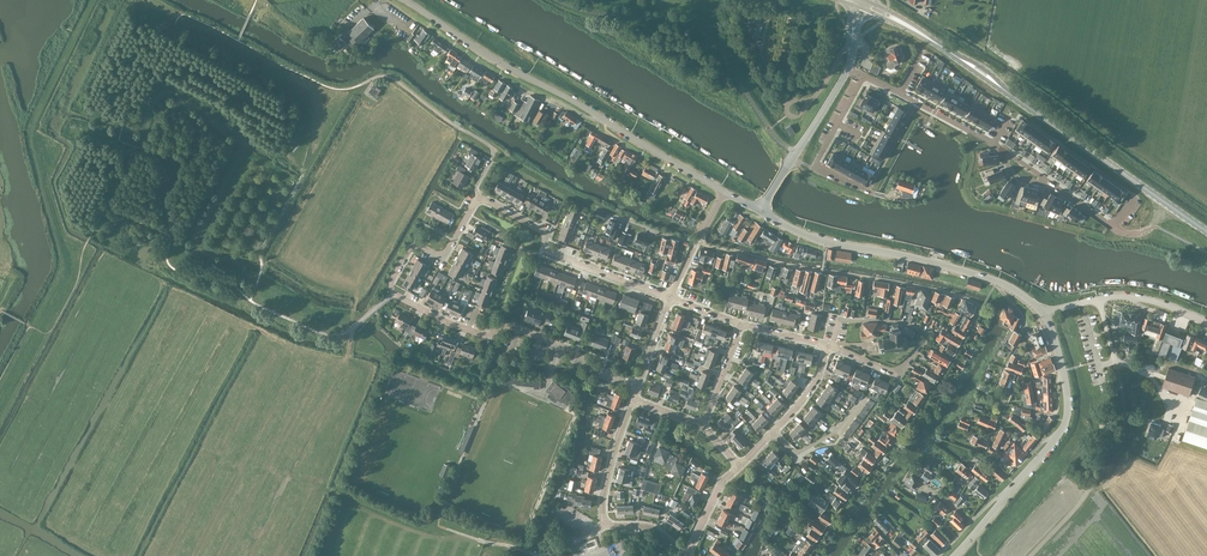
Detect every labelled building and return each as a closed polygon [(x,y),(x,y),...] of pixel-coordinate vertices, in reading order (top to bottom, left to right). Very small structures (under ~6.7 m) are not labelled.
[(370,37),(367,35),(374,28),(363,18),(349,31),(354,36),(350,40),(351,41),(356,46),(359,42),(360,42),(363,44),(370,37)] [(414,38),(414,39),(422,45),(429,35),(425,33),(425,31),(423,30),(418,36),(417,34),(414,38)] [(339,52),(347,45),(339,36),(331,44),(339,52)] [(436,50),(441,42),(435,38),(431,43),(433,44),(429,50),(431,51),(433,49),(436,50)] [(357,47),(356,46),(351,41),(348,44),(354,50),(357,47)] [(441,42),(436,50),(439,53),(441,50),(444,52),(443,54),(445,56),(447,52),(445,51),(448,47),(441,42)] [(348,46),(344,50),(349,56),(354,52),(348,46)] [(901,61),(900,58),(896,46),(885,50),(889,60),(887,61),(886,64),(887,67),(890,69),(894,68),(895,64),(895,63),(901,61)] [(457,53),(451,49),(447,54),(449,56),(447,59),(451,62),(457,53)] [(451,62),(448,66),(451,69),(454,70),(456,68),(454,66),(457,61),(458,62),(462,57),(457,53),(451,62)] [(467,72),(472,64),(463,57),(457,66),(467,72)] [(872,63),(869,71),(877,74),(880,67),(872,63)] [(479,78),(484,71),(474,65),(470,72),(474,75),(472,78),(477,81),(479,78)] [(491,82),(495,76),(487,71),(483,77),(482,76),(480,80),(486,84),(489,80),(491,82)] [(922,91),(923,90),(922,90),(928,78),(923,75),(916,87),(922,91)] [(922,90),(923,90),(928,93),(934,82),(928,78),(922,90)] [(500,92),(505,83),(499,80),(494,88),(493,87),(492,89),(489,94),(490,94),(489,94),(494,97),(495,94),(497,90),(500,92)] [(934,82),(928,93),(933,96),(940,85),(934,82)] [(369,92),(376,97),(381,89),(373,84),(369,92)] [(511,90),(512,88),(507,85),(499,98),(505,101),(508,95),(512,98),(515,92),(511,90)] [(946,88),(940,85),(933,96),(940,100),(946,88)] [(466,88),(462,93),(469,96),(472,91),(466,88)] [(473,100),(479,92),(475,89),(470,96),(471,96),(470,98),(473,100)] [(941,102),(947,105),(953,93),(947,90),(941,102)] [(864,111),(872,96),(866,93),(862,101),(858,99),(854,107),(857,109),(859,107),(864,111)] [(953,109),(953,108),(952,108),(957,99),(958,99),(959,97),(953,93),(947,105),(946,105),(953,109)] [(520,104),(515,115),(528,122),(539,100),(530,95),(526,102),(522,100),(520,104)] [(872,97),(872,96),(864,111),(874,116),(877,109),(874,107),(878,100),(877,100),(877,99),(873,97),(873,98),(872,97)] [(952,108),(953,108),(958,111),(962,104),(963,102),(958,99),(957,99),(952,108)] [(515,112),(519,103),(514,101),(509,109),(515,112)] [(962,104),(958,111),(964,115),(969,105),(963,102),(962,104)] [(966,116),(972,119),(972,117),(978,107),(972,104),(966,116)] [(892,111),(894,112),(895,112),(904,118),(904,117),(907,111),(896,105),(892,111)] [(972,117),(972,119),(971,119),(978,123),(978,122),(977,122),(984,110),(978,107),(972,117)] [(539,124),(545,114),(539,110),(533,120),(539,124)] [(978,122),(983,125),(989,113),(984,111),(984,110),(977,122),(978,122)] [(563,111),(558,116),(563,120),(564,118),(571,124),(570,125),(576,129),(581,122),(580,121),(578,120),(567,111),(565,113),(563,111)] [(494,112),(492,117),(500,122),(503,117),(494,112)] [(891,118),(901,123),(904,118),(895,112),(894,112),(891,118)] [(989,113),(983,125),(989,129),(996,117),(989,113)] [(901,124),(901,123),(891,118),(888,124),(898,129),(901,123),(901,124)] [(1022,119),(1015,130),(1020,134),(1028,124),(1028,123),(1022,119)] [(895,135),(898,129),(888,124),(885,129),(895,135)] [(1028,124),(1020,134),(1025,138),(1033,127),(1028,124)] [(794,132),(790,125),(785,128),(790,135),(794,132)] [(1033,127),(1025,138),(1031,142),(1038,131),(1033,127)] [(879,136),(890,142),(894,136),(882,130),(879,136)] [(602,136),(594,132),(591,131),(588,136),(590,137),(585,144),(591,147),(596,140),(599,142),(602,136)] [(1038,131),(1031,142),(1036,145),(1044,135),(1038,131)] [(608,147),(611,140),(603,135),(602,136),(599,142),(602,144),(601,145),(603,146),(605,147),(605,146),(608,147)] [(1044,135),(1036,145),(1041,149),(1049,138),(1044,135)] [(887,148),(890,142),(879,136),(876,141),(887,148)] [(1049,138),(1041,149),(1047,153),(1055,142),(1049,138)] [(873,147),(884,154),(885,154),(884,153),(887,148),(876,141),(873,147)] [(621,147),(615,144),(610,153),(613,156),(611,160),(615,161),(614,162),(618,164),(621,158),(625,151),(622,149),(619,154),(618,153),(621,147)] [(1058,145),(1051,156),(1056,159),(1064,149),(1063,149),(1058,145)] [(881,160),(884,154),(873,147),(869,153),(881,160)] [(476,156),(478,152),(471,148),(468,152),(471,154),(465,165),(475,170),(481,159),(476,156)] [(606,157),(610,151),(605,148),(601,154),(598,158),(601,160),(599,163),(602,164),(606,157)] [(1064,149),(1056,159),(1061,163),(1069,152),(1069,153),(1069,152),(1064,148),(1063,149),(1064,149)] [(577,149),(572,157),(576,160),(581,151),(577,149)] [(637,156),(627,150),(623,157),(627,160),(617,178),(622,181),(637,156)] [(989,152),(980,153),(980,157),(982,157),(983,164),(999,162),(998,155),(989,156),(989,152)] [(1069,152),(1061,163),(1067,167),(1074,156),(1069,153),(1069,152)] [(827,163),(833,166),(839,156),(833,153),(827,163)] [(839,169),(844,159),(839,156),(833,166),(834,166),(839,169)] [(1074,156),(1067,167),(1072,171),(1080,160),(1074,156)] [(850,162),(844,159),(839,169),(845,172),(847,167),(850,162)] [(850,175),(857,163),(851,160),(850,162),(847,167),(845,172),(850,175)] [(1080,160),(1072,171),(1077,174),(1085,164),(1080,160)] [(646,166),(641,174),(651,180),(651,179),(653,176),(653,177),(656,172),(656,171),(658,169),(657,168),(648,163),(646,166)] [(861,169),(863,167),(857,163),(850,175),(856,178),(861,169)] [(1085,164),(1077,174),(1083,178),(1090,167),(1085,164)] [(462,188),(469,176),(464,173),(466,169),(458,165),(456,169),(459,171),(453,182),(462,188)] [(635,177),(638,172),(631,168),(628,173),(635,177)] [(867,171),(861,169),(856,178),(861,181),(862,181),(867,171)] [(992,169),(985,172),(987,176),(990,183),(1005,177),(1002,169),(994,173),(992,169)] [(1094,170),(1087,181),(1092,185),(1100,174),(1099,174),(1094,170)] [(867,171),(862,181),(867,185),(873,175),(867,171)] [(1100,174),(1092,185),(1097,188),(1105,178),(1105,177),(1100,173),(1099,174),(1100,174)] [(649,186),(646,191),(652,194),(655,196),(661,183),(663,184),(664,184),(665,181),(665,180),(664,179),(665,177),(659,174),(659,175),(657,174),(655,178),(653,177),(653,176),(651,179),(652,180),(649,186)] [(500,194),(507,181),(509,178),(507,176),(503,183),(499,181),(493,190),(500,194)] [(899,178),(896,187),(903,189),(903,197),(911,197),(911,192),(912,193),(915,184),(899,178)] [(1105,178),(1097,188),(1103,192),(1110,181),(1105,178)] [(1008,180),(1000,193),(1006,198),(1005,198),(1009,200),(1013,194),(1010,192),(1014,185),(1008,180)] [(506,197),(511,188),(508,186),(510,182),(507,181),(500,194),(506,197)] [(1110,181),(1103,192),(1108,196),(1110,194),(1109,194),(1116,185),(1110,181)] [(522,185),(519,183),(517,186),(518,186),(515,191),(511,188),(506,197),(513,201),(520,188),(522,185)] [(1121,189),(1116,185),(1109,194),(1110,194),(1115,198),(1121,189)] [(687,206),(687,205),(696,190),(690,187),(688,186),(684,193),(686,194),(684,198),(687,200),(684,205),(687,206)] [(1018,191),(1015,203),(1019,204),(1020,200),(1026,202),(1031,188),(1030,187),(1025,186),(1024,186),(1023,187),(1022,192),(1018,191)] [(519,205),(524,196),(521,194),(523,189),(520,188),(513,201),(519,205)] [(1031,188),(1026,202),(1033,204),(1037,206),(1039,197),(1035,196),(1037,190),(1036,189),(1032,188),(1031,188)] [(1120,202),(1127,192),(1121,188),(1121,189),(1115,198),(1114,198),(1120,202)] [(526,205),(533,209),(543,191),(541,189),(539,192),(536,197),(532,194),(531,196),(528,194),(524,201),(527,203),(526,205)] [(698,200),(703,194),(696,190),(687,205),(688,206),(690,205),(691,203),(695,205),(698,200)] [(542,200),(545,196),(546,193),(543,191),(533,209),(541,213),(543,208),(547,210),(551,203),(547,201),(546,202),(542,200)] [(1044,197),(1040,204),(1043,206),(1043,207),(1049,210),(1056,197),(1050,193),(1047,199),(1044,197)] [(706,202),(709,197),(703,194),(698,200),(703,203),(702,205),(705,207),(707,203),(706,202)] [(1056,197),(1049,210),(1055,213),(1056,213),(1059,214),(1063,208),(1059,206),(1063,200),(1062,199),(1058,197),(1058,198),(1057,197),(1056,197)] [(433,216),(439,206),(432,202),(429,206),(427,210),(426,212),(433,216)] [(441,220),(446,210),(439,206),(433,216),(441,220)] [(1072,206),(1070,210),(1067,207),(1063,214),(1066,216),(1068,213),(1073,217),(1077,220),(1078,220),(1083,213),(1082,213),(1078,210),(1072,206)] [(577,220),(580,211),(570,208),(567,216),(577,220)] [(598,209),(594,216),(603,220),(607,212),(598,209)] [(448,224),(453,214),(446,210),(441,220),(448,224)] [(734,220),(739,214),(737,213),(733,218),(728,215),(725,221),(724,220),(719,230),(726,235),(734,220)] [(746,222),(748,219),(746,218),(739,214),(737,219),(743,223),(744,221),(746,222)] [(575,227),(577,220),(567,216),(564,224),(575,227)] [(734,237),(743,223),(737,219),(728,233),(734,237)] [(616,239),(619,230),(616,229),(618,223),(610,220),(606,231),(611,233),(610,236),(616,239)] [(764,227),(759,224),(756,223),(755,225),(753,224),(748,231),(744,228),(738,238),(741,240),(743,241),(745,238),(748,239),(754,243),(764,227)] [(572,235),(575,227),(564,224),(561,231),(572,235)] [(485,229),(483,229),(477,225),(472,233),(469,231),(466,235),(472,239),(475,235),(484,240),(484,239),(487,241),(488,241),(489,239),(489,237),(487,236),(490,231),(485,229)] [(783,239),(777,235),(765,228),(760,235),(765,238),(764,240),(772,244),(769,249),(775,252),(783,239)] [(569,243),(572,235),(561,231),(558,239),(569,243)] [(622,231),(618,243),(624,245),(628,234),(622,231)] [(648,253),(651,244),(647,242),(649,237),(638,233),(635,241),(646,245),(644,251),(648,253)] [(662,237),(659,252),(667,254),(667,253),(668,254),(669,246),(677,249),(679,241),(662,237)] [(792,251),(796,245),(784,239),(780,246),(785,249),(784,251),(791,254),(794,254),(794,252),(792,251)] [(591,254),(595,243),(587,240),(583,251),(591,254)] [(599,257),(603,246),(595,243),(591,254),(599,257)] [(496,247),(495,249),(509,255),(512,248),(511,248),(502,244),(500,248),(496,247)] [(805,255),(807,248),(798,245),(796,252),(794,252),(794,254),(793,258),(798,259),(799,254),(805,255)] [(607,260),(611,249),(603,246),(599,257),(607,260)] [(667,254),(665,262),(674,265),(676,257),(675,257),(677,249),(669,246),(668,254),(667,253),(667,254)] [(472,262),(474,260),(470,257),(472,253),(463,248),(459,255),(472,262)] [(700,248),(699,256),(701,256),(700,261),(706,262),(707,258),(712,259),(714,251),(700,248)] [(815,257),(816,251),(817,250),(807,248),(805,255),(815,257)] [(509,255),(495,249),(494,252),(498,254),(497,258),(507,262),(509,255)] [(834,259),(850,261),(851,252),(836,250),(835,253),(834,253),(835,250),(827,249),(826,258),(833,259),(833,255),(835,255),(834,259)] [(619,267),(623,256),(615,253),(611,264),(619,267)] [(755,259),(746,256),(738,253),(736,261),(743,264),(742,267),(751,270),(755,259)] [(725,259),(717,257),(714,267),(729,270),(730,265),(733,266),(734,260),(732,259),(733,256),(726,254),(725,259)] [(471,265),(472,262),(459,255),(456,261),(465,266),(467,263),(471,265)] [(627,270),(631,259),(623,256),(619,267),(627,270)] [(504,269),(507,262),(497,258),(495,262),(491,260),(490,263),(504,269)] [(427,273),(428,270),(424,268),(426,264),(417,259),(413,265),(427,273)] [(635,272),(639,262),(631,259),(627,270),(635,272)] [(767,263),(766,263),(756,259),(754,265),(753,269),(763,272),(767,263)] [(463,270),(465,266),(456,261),(452,267),(465,275),(466,272),(463,270)] [(646,266),(646,265),(639,262),(635,272),(642,275),(643,272),(645,273),(648,267),(646,266)] [(920,264),(920,265),(908,262),(906,272),(921,275),(920,276),(932,279),(935,268),(920,264)] [(502,276),(504,269),(490,263),(489,266),(493,268),(492,272),(502,276)] [(425,275),(427,273),(413,265),(410,272),(419,277),(421,273),(425,275)] [(542,279),(546,268),(538,265),(534,276),(542,279)] [(774,278),(777,268),(770,266),(765,280),(769,281),(770,277),(774,278)] [(464,277),(465,275),(452,267),(448,274),(458,279),(460,275),(464,277)] [(790,278),(792,270),(784,267),(784,268),(782,276),(786,277),(784,283),(788,284),(790,278)] [(550,281),(554,271),(546,268),(542,279),(550,281)] [(691,269),(688,282),(696,284),(697,279),(701,280),(702,274),(698,273),(699,271),(691,269)] [(800,286),(804,270),(796,269),(792,287),(797,288),(797,285),(800,286)] [(663,270),(661,278),(667,280),(673,281),(676,275),(668,273),(669,272),(663,270)] [(557,284),(561,273),(554,271),(550,281),(557,284)] [(812,272),(805,271),(803,277),(811,279),(812,272)] [(417,280),(419,277),(410,272),(406,278),(419,285),(421,283),(417,280)] [(817,292),(822,273),(814,272),(810,290),(817,292)] [(565,287),(569,276),(561,273),(557,284),(565,287)] [(835,286),(837,276),(829,274),(827,286),(832,287),(831,289),(835,290),(835,291),(840,292),(841,287),(836,286),(835,286)] [(495,286),(498,279),(488,275),(486,280),(482,278),(481,281),(495,286)] [(573,289),(577,279),(569,276),(565,287),(573,290),(573,289)] [(851,285),(845,284),(847,277),(838,276),(836,286),(841,287),(851,288),(851,285)] [(811,279),(803,277),(800,291),(806,293),(806,291),(807,291),(811,279)] [(418,288),(419,285),(406,278),(403,285),(412,290),(414,286),(418,288)] [(979,290),(981,282),(968,278),(966,286),(979,290)] [(493,293),(495,286),(481,281),(480,284),(484,285),(483,289),(493,293)] [(862,296),(864,282),(859,281),(857,291),(855,290),(854,300),(857,300),(858,296),(862,296)] [(889,284),(874,281),(873,288),(879,289),(878,295),(886,297),(887,291),(888,291),(889,284)] [(455,286),(452,290),(456,292),(459,286),(461,287),(462,285),(460,284),(457,282),(455,286)] [(590,296),(594,285),(586,283),(584,288),(585,288),(583,293),(590,296)] [(598,299),(602,288),(594,285),(590,296),(598,299)] [(897,286),(895,296),(902,297),(904,287),(897,286)] [(439,293),(440,290),(434,287),(432,289),(426,300),(433,304),(439,293)] [(906,293),(905,298),(910,299),(911,294),(913,294),(914,288),(907,287),(906,293)] [(605,302),(609,291),(602,288),(598,299),(605,302)] [(490,300),(493,293),(483,289),(481,293),(477,292),(475,295),(490,300)] [(925,311),(932,294),(921,290),(915,306),(921,308),(920,309),(925,311)] [(613,305),(617,294),(609,291),(605,302),(613,305)] [(935,291),(931,300),(937,302),(936,305),(938,306),(943,294),(935,291)] [(732,307),(735,293),(732,292),(732,294),(730,294),(727,306),(732,307)] [(445,296),(446,294),(444,293),(443,295),(439,293),(433,304),(440,308),(446,297),(445,296)] [(950,307),(954,297),(944,294),(938,307),(943,309),(944,305),(950,307)] [(487,307),(490,300),(475,295),(474,297),(479,299),(478,303),(487,307)] [(648,316),(652,305),(639,301),(640,301),(624,295),(619,308),(636,314),(637,312),(640,313),(636,322),(645,326),(649,316),(648,316)] [(458,301),(455,300),(452,299),(451,301),(450,301),(445,311),(452,314),(458,301)] [(749,315),(752,301),(750,300),(749,302),(747,302),(745,310),(744,314),(749,315)] [(968,316),(975,306),(964,300),(957,313),(955,312),(954,314),(953,316),(950,322),(955,324),(960,316),(961,317),(962,315),(963,314),(968,316)] [(459,318),(464,307),(459,305),(460,303),(458,301),(452,314),(459,318)] [(845,306),(843,315),(848,317),(850,307),(851,303),(847,302),(846,306),(845,306)] [(1012,309),(1008,307),(1008,306),(1006,309),(1003,308),(999,316),(1004,318),(1001,323),(1006,325),(1013,313),(1010,311),(1012,309)] [(548,323),(551,315),(544,313),(543,313),(530,308),(526,318),(534,321),(533,323),(539,326),(541,320),(548,323)] [(873,308),(873,310),(868,309),(867,315),(876,316),(877,309),(873,308)] [(778,322),(781,311),(773,309),(770,320),(778,322)] [(789,313),(787,312),(781,311),(778,322),(786,324),(789,313)] [(1141,314),(1122,311),(1118,311),(1116,325),(1132,328),(1132,333),(1139,334),(1140,322),(1139,322),(1141,314)] [(408,335),(413,325),(410,323),(412,319),(401,313),(396,321),(401,324),(400,326),(405,329),(402,334),(406,336),(407,334),(408,335)] [(678,313),(676,320),(689,325),(690,322),(684,319),(685,316),(678,313)] [(795,320),(796,315),(789,313),(786,324),(794,326),(795,320)] [(820,323),(822,316),(812,313),(810,321),(820,323)] [(923,321),(930,324),(933,316),(929,315),(929,316),(925,315),(923,321)] [(968,318),(963,315),(960,321),(969,326),(972,320),(968,318)] [(1020,318),(1014,316),(1008,328),(1013,330),(1020,318)] [(1145,318),(1140,333),(1142,334),(1141,335),(1143,336),(1145,329),(1147,330),(1157,333),(1156,337),(1162,339),(1165,330),(1166,325),(1149,320),(1149,319),(1146,318),(1145,318)] [(689,325),(676,320),(673,327),(680,330),(681,326),(688,328),(689,326),(689,325)] [(818,332),(820,323),(810,321),(808,329),(818,332)] [(966,332),(969,326),(960,321),(959,323),(957,327),(966,332)] [(886,324),(881,324),(877,325),(877,323),(863,323),(864,338),(878,337),(878,331),(889,331),(891,330),(893,330),(898,330),(898,329),(899,329),(898,323),(892,324),(892,325),(887,325),(886,324)] [(709,334),(712,326),(705,324),(703,331),(705,332),(704,335),(706,336),(707,337),(708,334),(709,334)] [(425,339),(429,331),(417,325),(416,327),(413,325),(408,335),(411,336),(413,333),(414,333),(425,339)] [(717,337),(719,329),(712,326),(709,334),(708,334),(707,337),(710,338),(712,335),(716,336),(717,337)] [(966,332),(957,327),(955,326),(952,332),(962,338),(966,332)] [(986,329),(980,326),(977,331),(983,334),(986,329)] [(582,332),(568,327),(565,336),(579,341),(582,332)] [(912,337),(914,332),(905,327),(902,332),(912,337)] [(640,339),(643,331),(633,328),(630,335),(640,339)] [(699,328),(694,340),(696,340),(698,341),(702,330),(699,328)] [(944,338),(946,340),(950,333),(942,328),(936,339),(942,342),(944,338)] [(724,339),(727,332),(719,329),(717,337),(716,336),(713,343),(714,343),(716,344),(719,337),(724,339)] [(882,341),(878,341),(878,347),(884,347),(884,350),(894,349),(894,350),(895,350),(895,349),(898,349),(899,349),(901,349),(903,349),(905,348),(905,349),(906,348),(908,346),(909,346),(909,345),(908,344),(911,344),(911,340),(908,340),(909,340),(908,339),(906,337),(906,336),(905,336),(902,337),(902,336),(901,336),(901,332),(902,332),(902,331),(901,331),(901,330),(899,330),(899,329),(898,329),(898,330),(893,330),(891,330),(889,331),(890,331),(889,331),(889,333),(890,332),(890,336),(887,336),(885,336),(884,337),(883,336),(882,336),(882,341)] [(1014,345),(1019,334),(1013,330),(1012,331),(1009,329),(1002,343),(1008,347),(1011,342),(1014,345)] [(1035,348),(1044,346),(1039,330),(1030,333),(1035,348)] [(1162,339),(1157,354),(1164,356),(1176,361),(1181,346),(1182,347),(1189,349),(1194,336),(1187,334),(1186,337),(1183,336),(1182,337),(1165,330),(1162,339)] [(957,346),(961,340),(950,333),(946,340),(948,341),(957,346)] [(1137,342),(1138,335),(1125,333),(1123,340),(1137,342)] [(685,340),(677,337),(670,334),(668,342),(681,347),(681,346),(682,347),(685,340)] [(448,344),(450,337),(444,335),(443,338),(440,336),(438,342),(433,340),(432,343),(432,344),(427,356),(431,358),(436,345),(443,348),(445,343),(448,344)] [(594,336),(591,345),(605,351),(608,342),(598,338),(594,336)] [(454,349),(457,340),(450,337),(448,344),(445,343),(443,348),(444,348),(441,354),(444,355),(446,349),(450,350),(450,348),(454,349)] [(1206,342),(1203,340),(1203,341),(1195,338),(1193,343),(1191,347),(1195,350),(1197,345),(1200,347),(1201,346),(1204,348),(1206,342)] [(762,362),(766,343),(759,341),(756,350),(760,351),(760,354),(759,354),(757,361),(754,360),(753,364),(760,366),(761,362),(762,362)] [(680,349),(681,347),(668,342),(665,349),(671,351),(672,347),(680,349)] [(773,345),(766,343),(762,362),(764,363),(766,355),(770,356),(770,353),(771,353),(773,345)] [(472,358),(476,348),(471,346),(470,347),(463,344),(462,348),(458,347),(456,352),(455,356),(458,357),(460,353),(472,358)] [(953,355),(956,349),(948,344),(946,347),(942,344),(939,350),(943,352),(944,350),(953,355)] [(631,361),(636,349),(628,346),(624,358),(631,361)] [(779,346),(777,355),(780,356),(777,369),(780,370),(782,360),(783,356),(784,356),(786,348),(779,346)] [(1030,356),(1033,355),(1034,356),(1047,353),(1045,346),(1044,346),(1035,348),(1032,350),(1028,351),(1030,356)] [(783,356),(782,360),(786,360),(787,357),(791,358),(793,349),(786,348),(784,356),(783,356)] [(1016,348),(1012,355),(1015,357),(1017,352),(1020,353),(1021,350),(1016,348)] [(705,354),(704,356),(716,360),(719,353),(707,349),(705,354)] [(946,366),(950,360),(933,350),(929,356),(946,366)] [(455,356),(456,352),(452,351),(447,363),(450,364),(451,364),(454,356),(455,356)] [(801,372),(806,353),(799,351),(797,360),(800,361),(796,375),(800,376),(801,372)] [(806,353),(801,372),(804,372),(806,362),(811,363),(813,354),(806,353)] [(921,357),(930,362),(931,360),(931,358),(923,353),(921,357)] [(662,355),(660,362),(669,366),(672,367),(676,369),(678,364),(669,361),(670,358),(662,355)] [(1022,366),(1012,363),(1015,357),(1012,355),(1009,362),(1007,362),(1005,369),(1020,374),(1022,366)] [(713,367),(716,360),(704,356),(704,357),(703,359),(707,360),(705,364),(713,367)] [(1049,358),(1042,360),(1041,357),(1036,359),(1039,368),(1051,364),(1049,358)] [(837,380),(844,363),(838,360),(834,370),(836,371),(835,374),(832,372),(830,377),(835,380),(837,380)] [(1040,374),(1038,367),(1036,360),(1029,362),(1034,376),(1040,374)] [(669,366),(660,362),(657,369),(665,372),(666,368),(668,369),(668,368),(669,366)] [(847,376),(851,366),(844,363),(837,380),(835,380),(835,381),(838,383),(841,377),(842,377),(844,374),(847,376)] [(940,375),(945,367),(939,363),(937,366),(935,365),(931,371),(940,376),(940,375)] [(1041,374),(1054,370),(1052,364),(1039,368),(1041,374)] [(911,371),(915,373),(919,376),(922,372),(914,367),(911,371)] [(750,379),(754,373),(746,368),(742,374),(750,379)] [(940,376),(931,371),(927,368),(924,373),(922,375),(930,379),(929,381),(935,384),(940,376)] [(1189,396),(1195,377),(1169,368),(1162,387),(1189,396)] [(856,388),(863,372),(857,369),(853,378),(856,380),(855,382),(855,383),(853,387),(855,388),(856,388)] [(1015,374),(1004,370),(1001,377),(1009,379),(1008,380),(1012,381),(1012,379),(1013,380),(1015,374)] [(708,381),(711,374),(703,371),(701,375),(698,374),(697,375),(696,377),(708,381)] [(791,380),(789,378),(791,376),(786,372),(784,376),(787,378),(786,380),(790,383),(787,386),(795,391),(799,385),(791,380)] [(853,393),(857,396),(861,392),(858,390),(860,385),(861,385),(862,382),(866,384),(870,375),(863,372),(856,388),(855,388),(853,393)] [(934,385),(919,376),(915,373),(912,377),(918,381),(916,385),(917,385),(916,388),(927,395),(934,385)] [(752,380),(750,379),(742,374),(738,380),(746,385),(748,382),(750,383),(756,387),(758,384),(752,380)] [(1042,385),(1051,385),(1050,375),(1042,376),(1040,376),(1040,380),(1042,380),(1042,383),(1042,384),(1042,385)] [(540,390),(541,382),(535,382),(535,380),(517,378),(518,377),(509,376),(508,383),(516,384),(516,385),(534,387),(534,389),(540,390)] [(705,388),(708,381),(696,377),(696,378),(695,380),(699,382),(697,385),(705,388)] [(874,400),(882,380),(876,377),(871,387),(874,388),(873,391),(874,391),(871,398),(874,400)] [(1001,377),(999,383),(1001,384),(1000,386),(1006,388),(1006,386),(1009,387),(1011,383),(1012,381),(1008,380),(1009,379),(1001,377)] [(571,391),(562,384),(555,378),(545,390),(549,393),(548,394),(557,400),(561,403),(562,402),(567,405),(575,396),(570,392),(571,391)] [(765,382),(771,387),(775,384),(768,378),(765,382)] [(885,393),(889,383),(882,380),(874,400),(875,401),(879,393),(880,394),(881,391),(885,393)] [(1024,392),(1032,391),(1030,381),(1022,383),(1024,392)] [(795,391),(787,386),(784,383),(782,386),(782,385),(781,386),(785,388),(783,392),(791,397),(795,391)] [(835,393),(838,389),(829,383),(825,389),(839,399),(841,397),(837,394),(835,393)] [(897,383),(892,390),(896,393),(901,386),(897,383)] [(658,397),(661,388),(659,387),(659,386),(654,384),(653,385),(652,385),(648,393),(658,397)] [(1051,393),(1051,385),(1042,385),(1042,384),(1040,384),(1035,385),(1035,386),(1038,386),(1039,388),(1041,388),(1041,394),(1051,393)] [(1206,422),(1206,388),(1201,385),(1197,395),(1197,397),(1196,397),(1190,416),(1206,422)] [(689,399),(693,387),(689,386),(684,400),(688,401),(686,407),(690,409),(691,408),(697,410),(700,403),(689,399)] [(739,394),(742,391),(734,386),(730,392),(748,404),(750,401),(739,394)] [(768,391),(774,396),(777,393),(771,388),(768,391)] [(607,397),(621,402),(623,395),(616,393),(615,396),(610,394),(607,393),(608,391),(603,389),(601,395),(605,396),(607,397)] [(677,404),(680,396),(685,397),(687,391),(685,390),(683,389),(681,389),(679,395),(678,395),(679,393),(673,391),(673,393),(671,392),(668,400),(677,404)] [(838,402),(839,399),(825,389),(821,395),(829,401),(831,398),(833,400),(834,399),(838,402)] [(919,406),(926,397),(919,392),(915,390),(908,400),(913,404),(914,403),(919,406)] [(1026,403),(1034,402),(1032,391),(1024,392),(1026,403)] [(730,392),(726,398),(733,403),(736,405),(739,404),(740,402),(744,405),(743,407),(745,408),(746,407),(747,407),(748,404),(730,392)] [(1052,412),(1052,401),(1051,393),(1041,394),(1037,394),(1037,398),(1043,397),(1043,408),(1036,405),(1036,408),(1043,411),(1043,412),(1052,412)] [(829,401),(821,395),(817,401),(825,407),(827,404),(829,406),(829,405),(838,411),(838,412),(839,413),(841,410),(835,406),(829,401)] [(618,409),(621,402),(607,397),(605,396),(604,400),(608,401),(606,405),(618,409)] [(778,398),(777,398),(774,396),(772,398),(775,400),(772,403),(779,409),(784,404),(778,398)] [(772,403),(769,400),(767,402),(770,405),(768,408),(774,414),(779,409),(772,403)] [(908,419),(917,409),(908,402),(904,407),(907,410),(909,411),(908,412),(904,416),(908,419)] [(817,418),(821,413),(813,406),(808,412),(817,418)] [(896,411),(902,416),(905,411),(900,407),(896,411)] [(1029,416),(1030,409),(1022,408),(1021,416),(1028,422),(1032,418),(1030,416),(1029,416)] [(907,420),(902,416),(896,411),(892,417),(885,412),(883,415),(888,419),(890,420),(900,427),(907,420)] [(816,419),(817,418),(808,412),(804,417),(812,424),(814,421),(816,423),(816,422),(820,425),(819,426),(825,431),(827,427),(822,423),(818,420),(816,419)] [(613,424),(616,416),(608,413),(607,417),(599,414),(598,418),(613,424)] [(724,417),(717,423),(724,431),(731,425),(730,424),(731,423),(735,427),(742,420),(739,416),(735,419),(734,420),(727,413),(723,417),(724,417)] [(635,427),(639,428),(641,424),(647,427),(651,418),(640,414),(635,427)] [(764,425),(769,420),(762,414),(757,419),(764,425)] [(884,422),(886,419),(880,414),(877,416),(884,422)] [(1022,418),(1020,420),(1012,414),(1008,419),(1015,424),(1021,430),(1029,424),(1022,418)] [(990,420),(986,419),(980,416),(977,423),(993,429),(997,420),(994,419),(991,418),(990,420)] [(1043,433),(1053,420),(1049,416),(1046,420),(1042,417),(1037,424),(1041,427),(1039,429),(1043,433)] [(1206,448),(1206,422),(1190,416),(1182,440),(1206,448)] [(613,424),(598,418),(596,421),(600,422),(598,426),(610,430),(613,424)] [(759,430),(764,425),(757,419),(752,424),(759,430)] [(901,429),(890,420),(888,419),(886,421),(891,424),(886,430),(895,437),(901,429)] [(803,431),(806,428),(800,422),(795,428),(801,433),(801,434),(803,436),(806,439),(808,437),(805,434),(806,434),(803,431)] [(959,422),(957,426),(966,430),(968,426),(959,422)] [(1161,426),(1161,425),(1151,422),(1147,435),(1157,439),(1158,435),(1160,436),(1162,429),(1160,428),(1161,426)] [(1172,433),(1175,426),(1169,424),(1166,430),(1172,433)] [(474,426),(468,428),(459,450),(462,455),(474,426)] [(736,428),(731,433),(733,436),(731,438),(741,449),(748,442),(738,432),(739,431),(736,428)] [(801,433),(795,428),(790,433),(796,439),(801,434),(801,433)] [(1006,438),(1009,433),(1000,429),(992,446),(998,449),(1000,444),(1003,438),(1005,439),(1005,438),(1006,438)] [(887,447),(894,438),(886,432),(885,431),(881,436),(880,436),(877,440),(882,443),(887,447)] [(881,444),(872,438),(870,435),(867,439),(870,441),(873,443),(871,446),(876,450),(873,454),(879,458),(882,454),(886,448),(881,444)] [(985,448),(987,443),(980,440),(980,438),(973,435),(970,442),(985,448)] [(1020,445),(1028,451),(1037,439),(1032,435),(1028,441),(1025,438),(1020,445)] [(861,442),(854,437),(849,443),(856,448),(861,442)] [(1006,450),(1014,442),(1010,438),(1003,447),(1006,450)] [(641,452),(645,442),(638,439),(637,443),(630,440),(627,446),(641,452)] [(1016,465),(1027,453),(1014,442),(1006,450),(1004,454),(1003,454),(1015,465),(1016,465)] [(1004,454),(1002,452),(990,445),(987,451),(999,458),(1000,456),(1001,457),(1003,454),(1004,454)] [(638,461),(641,452),(627,446),(625,453),(632,455),(631,458),(638,461)] [(659,446),(654,456),(655,456),(664,461),(662,464),(666,466),(665,467),(668,468),(669,467),(673,469),(671,472),(681,477),(686,467),(676,462),(678,457),(669,453),(670,451),(660,447),(659,446)] [(588,460),(588,461),(592,462),(600,464),(602,457),(599,456),(600,449),(591,447),(589,454),(593,455),(592,461),(588,460)] [(861,459),(862,458),(870,464),(875,458),(862,447),(859,450),(861,451),(858,454),(859,457),(861,459)] [(773,450),(768,455),(776,463),(782,470),(784,468),(786,466),(785,464),(783,466),(779,462),(776,459),(779,456),(773,450)] [(826,459),(836,467),(840,462),(831,454),(826,459)] [(771,469),(776,464),(776,463),(768,455),(763,461),(771,469)] [(808,459),(814,464),(818,460),(812,455),(808,459)] [(888,465),(891,461),(884,455),(882,458),(884,460),(883,461),(888,465)] [(867,473),(872,467),(863,459),(858,466),(867,473)] [(690,463),(695,468),(698,465),(692,460),(690,463)] [(600,464),(592,462),(588,461),(587,464),(591,464),(590,469),(598,471),(600,464)] [(805,464),(811,470),(814,466),(808,461),(805,464)] [(989,476),(981,470),(984,466),(978,462),(976,465),(974,464),(971,470),(975,473),(985,481),(989,476)] [(444,463),(440,475),(448,478),(452,466),(444,463)] [(969,480),(972,476),(969,474),(970,473),(965,469),(967,467),(962,463),(960,465),(955,470),(965,478),(966,477),(969,480)] [(788,464),(783,470),(786,473),(791,467),(788,464)] [(1001,481),(1007,475),(995,465),(990,472),(1001,481)] [(635,471),(636,467),(629,466),(628,469),(621,467),(619,474),(630,476),(632,470),(635,471)] [(855,477),(859,472),(853,467),(849,472),(851,474),(855,477)] [(855,477),(851,474),(849,472),(845,468),(841,474),(842,474),(837,481),(842,485),(846,481),(847,479),(856,487),(860,481),(855,477)] [(768,471),(773,477),(776,474),(770,469),(768,471)] [(923,474),(916,469),(905,484),(913,489),(919,480),(919,479),(921,477),(927,481),(931,476),(925,471),(923,474)] [(798,471),(793,477),(796,480),(801,473),(798,471)] [(702,472),(700,476),(692,472),(690,475),(706,482),(709,476),(702,472)] [(815,479),(808,473),(804,477),(812,483),(815,479)] [(629,480),(630,476),(619,474),(617,480),(624,482),(624,485),(631,487),(633,482),(629,480)] [(690,475),(689,478),(695,481),(693,485),(696,486),(703,489),(706,482),(690,475)] [(595,485),(597,478),(588,476),(587,480),(584,479),(583,482),(586,483),(595,485)] [(988,492),(979,485),(978,485),(976,483),(979,479),(975,476),(968,485),(983,498),(988,492)] [(643,478),(641,488),(659,493),(661,483),(643,478)] [(569,479),(567,489),(575,490),(577,481),(569,479)] [(848,494),(854,487),(846,481),(842,487),(839,484),(838,486),(842,489),(848,494)] [(593,492),(595,485),(586,483),(585,490),(593,492)] [(844,500),(848,495),(837,487),(837,486),(835,484),(833,487),(835,489),(833,492),(844,500)] [(962,489),(956,485),(948,495),(954,500),(962,489)] [(699,497),(694,495),(697,490),(689,486),(686,492),(690,493),(685,502),(688,503),(688,504),(694,507),(699,497)] [(744,497),(732,491),(729,497),(741,503),(742,501),(745,503),(747,499),(744,497)] [(844,502),(836,496),(829,491),(825,497),(827,499),(826,500),(838,509),(844,502)] [(591,500),(584,499),(585,496),(576,495),(576,493),(572,492),(571,501),(574,501),(574,505),(581,506),(590,507),(591,500)] [(828,502),(827,502),(815,494),(808,503),(820,512),(821,511),(821,512),(828,502)] [(740,505),(741,503),(729,497),(726,503),(738,509),(740,505)] [(769,502),(759,498),(756,504),(764,508),(763,510),(765,511),(769,502)] [(668,504),(675,508),(678,503),(671,499),(668,504)] [(948,509),(942,503),(940,501),(933,509),(935,511),(933,514),(932,514),(929,518),(931,520),(937,526),(941,522),(938,519),(941,516),(942,516),(948,509)] [(650,514),(652,507),(642,505),(641,509),(644,509),(643,513),(650,514)] [(661,513),(662,510),(652,507),(650,514),(658,516),(658,513),(661,513)] [(681,511),(688,516),(691,512),(684,507),(681,511)] [(734,519),(735,516),(723,510),(720,516),(728,519),(730,517),(734,519)] [(755,510),(751,518),(758,521),(762,513),(755,510)] [(958,529),(963,523),(958,518),(960,515),(955,510),(950,515),(953,517),(950,520),(958,529)] [(824,513),(821,512),(821,511),(817,517),(827,524),(832,518),(824,513)] [(673,524),(677,518),(668,512),(666,515),(668,516),(666,519),(673,524)] [(727,522),(728,519),(720,516),(717,522),(730,528),(731,524),(727,522)] [(815,517),(813,520),(808,516),(803,522),(811,528),(806,535),(815,542),(819,536),(819,535),(827,525),(821,521),(817,518),(817,519),(815,517)] [(892,525),(888,521),(886,523),(878,516),(873,521),(885,532),(890,527),(892,529),(894,527),(892,525)] [(684,527),(685,524),(677,518),(673,524),(679,528),(681,525),(684,527)] [(749,518),(745,526),(752,529),(755,522),(749,518)] [(752,531),(746,528),(744,532),(741,539),(746,542),(752,531)] [(873,540),(880,533),(876,528),(868,536),(865,540),(870,543),(873,540)] [(916,538),(923,545),(922,545),(933,555),(934,555),(936,553),(937,555),(939,553),(938,552),(940,549),(929,538),(929,539),(926,536),(930,533),(925,529),(916,538)] [(947,540),(938,531),(936,529),(931,534),(942,545),(947,540)] [(813,545),(805,539),(806,538),(795,530),(794,531),(791,535),(797,540),(795,542),(797,544),(807,552),(813,545)] [(898,547),(904,541),(905,542),(907,539),(902,535),(899,533),(899,532),(897,535),(891,541),(898,547)] [(879,545),(884,539),(879,535),(874,540),(871,543),(876,548),(879,545)] [(867,543),(868,543),(862,538),(859,536),(856,539),(860,541),(865,545),(858,554),(860,555),(866,555),(871,551),(872,552),(871,553),(872,554),(876,550),(867,543)] [(718,538),(709,549),(715,553),(720,546),(718,544),(721,541),(718,538)] [(739,540),(735,546),(740,550),(745,544),(739,540)] [(715,553),(718,555),(721,555),(722,555),(723,555),(726,555),(728,553),(731,549),(729,547),(725,544),(722,548),(720,546),(715,553)] [(787,555),(770,544),(766,550),(769,553),(769,552),(771,553),(769,555),(788,555),(787,555)] [(787,555),(788,555),(804,555),(807,552),(797,544),(787,555)]
